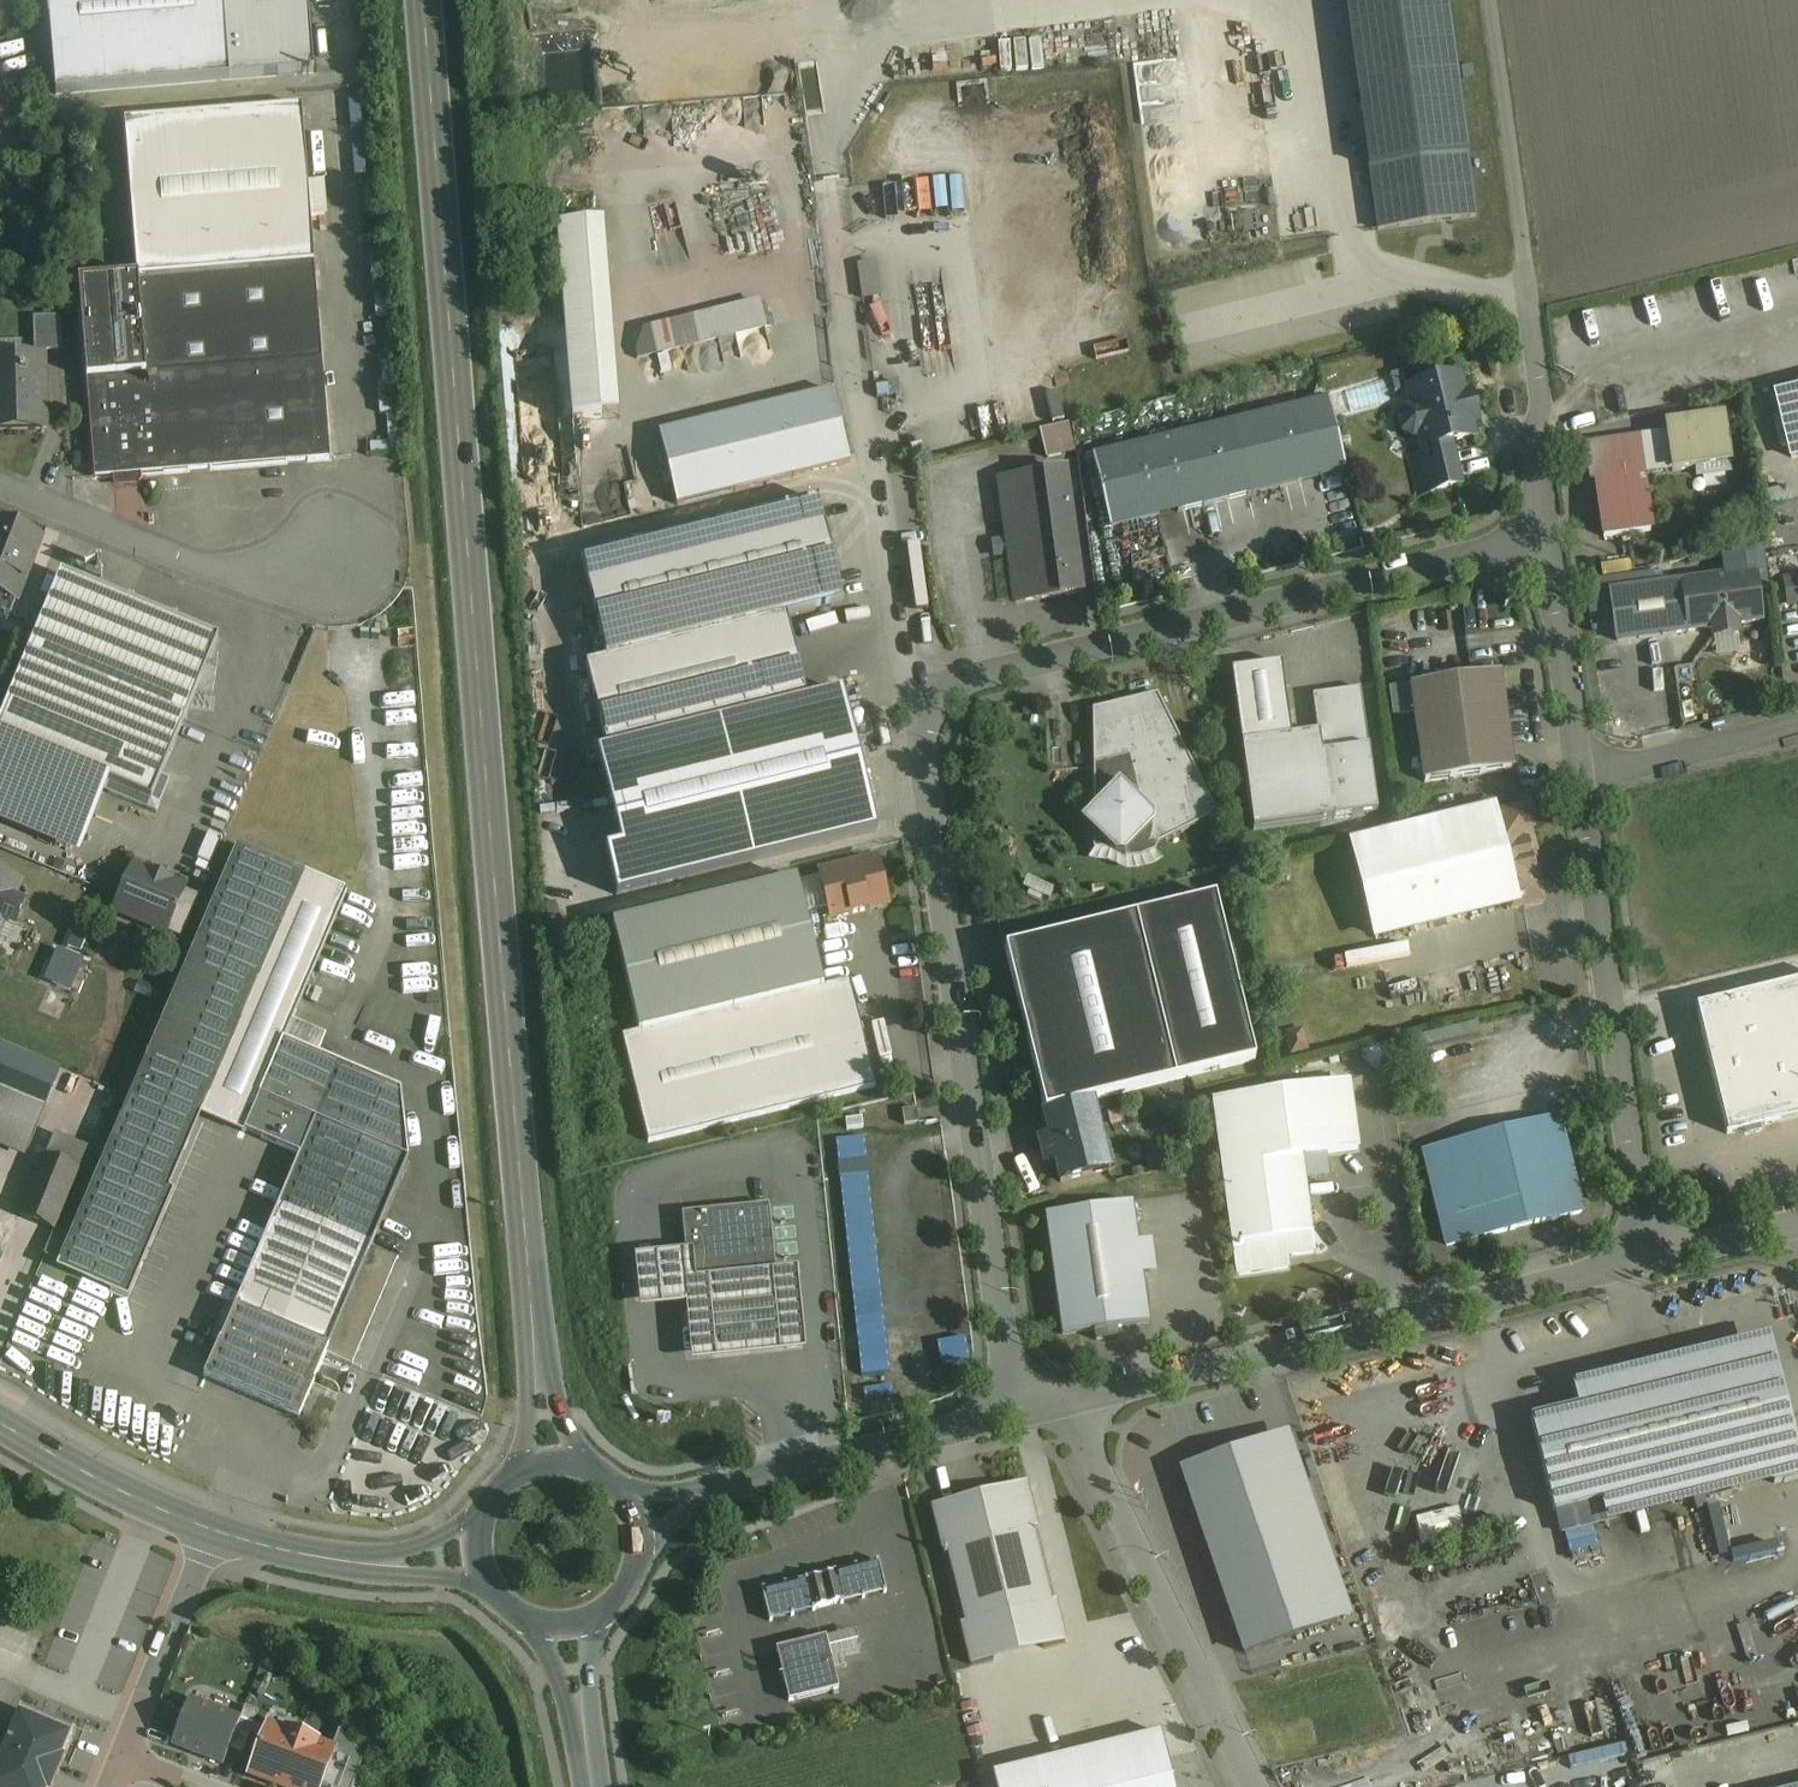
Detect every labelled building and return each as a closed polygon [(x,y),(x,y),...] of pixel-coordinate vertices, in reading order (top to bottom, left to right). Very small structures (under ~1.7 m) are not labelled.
[(54,95),(229,81),(222,0),(46,0),(54,95)] [(229,81),(312,73),(306,0),(222,0),(229,81)] [(1476,219),(1448,0),(1345,0),(1375,232),(1476,219)] [(301,107),(123,122),(136,276),(137,276),(313,262),(301,107)] [(602,220),(556,224),(572,415),(617,411),(602,220)] [(863,294),(880,293),(877,259),(861,261),(863,294)] [(313,262),(137,276),(145,375),(321,361),(313,262)] [(136,276),(77,281),(85,379),(145,375),(137,276),(136,276)] [(758,303),(647,330),(653,355),(764,328),(758,303)] [(58,318),(32,319),(34,349),(61,349),(58,318)] [(0,361),(0,429),(46,427),(44,359),(0,361)] [(145,375),(85,379),(93,478),(113,477),(114,481),(116,483),(137,482),(139,479),(138,475),(329,459),(321,361),(145,375)] [(1458,378),(1409,390),(1414,412),(1407,414),(1402,422),(1404,431),(1412,435),(1419,434),(1425,457),(1449,451),(1448,443),(1472,437),(1469,423),(1476,421),(1470,395),(1462,397),(1458,378)] [(831,391),(658,434),(676,506),(849,463),(831,391)] [(1778,400),(1793,459),(1797,458),(1797,396),(1778,400)] [(1328,401),(1091,458),(1109,530),(1345,473),(1328,401)] [(1722,420),(1665,427),(1671,473),(1695,470),(1729,465),(1722,420)] [(1072,422),(1042,425),(1045,454),(1075,451),(1072,422)] [(1637,440),(1591,446),(1603,538),(1650,532),(1637,440)] [(1425,457),(1411,460),(1419,494),(1458,485),(1449,451),(1425,457)] [(1729,465),(1695,470),(1696,477),(1730,472),(1729,465)] [(1064,473),(998,482),(1006,542),(994,544),(996,557),(1008,555),(1015,604),(1081,595),(1064,473)] [(817,500),(580,559),(605,663),(842,605),(817,500)] [(0,523),(0,595),(16,602),(24,581),(25,581),(41,538),(0,523)] [(60,574),(0,718),(0,739),(105,782),(150,801),(217,640),(60,574)] [(1753,574),(1682,584),(1688,632),(1712,629),(1713,638),(1737,635),(1736,625),(1760,622),(1753,574)] [(1797,604),(1797,574),(1784,576),(1788,605),(1797,604)] [(786,621),(587,670),(610,764),(809,715),(786,621)] [(1231,672),(1241,745),(1292,738),(1281,665),(1231,672)] [(1498,675),(1411,687),(1414,710),(1441,707),(1443,726),(1474,721),(1475,726),(1505,722),(1498,675)] [(1411,687),(1391,689),(1394,716),(1415,714),(1414,710),(1411,687)] [(1360,690),(1312,697),(1317,735),(1319,734),(1322,755),(1368,749),(1360,690)] [(1217,816),(1157,695),(1091,710),(1092,812),(1081,823),(1093,834),(1093,846),(1109,846),(1116,850),(1122,851),(1128,851),(1135,851),(1142,849),(1149,845),(1159,845),(1217,816)] [(1474,721),(1443,726),(1441,707),(1414,710),(1415,714),(1424,783),(1511,772),(1505,722),(1475,726),(1474,721)] [(833,725),(742,747),(754,796),(839,775),(834,756),(841,754),(833,725)] [(1292,738),(1241,745),(1253,831),(1330,820),(1322,755),(1319,734),(1317,735),(1292,738)] [(0,739),(0,803),(82,837),(105,782),(0,739)] [(742,747),(598,782),(624,892),(722,868),(713,833),(728,809),(726,803),(754,796),(742,747)] [(1368,749),(1322,755),(1330,820),(1377,814),(1368,749)] [(1525,808),(1494,816),(1515,901),(1509,902),(1511,910),(1541,902),(1536,879),(1537,879),(1532,856),(1534,855),(1528,831),(1531,831),(1525,808)] [(1494,816),(1352,851),(1373,936),(1509,902),(1515,901),(1494,816)] [(292,1161),(201,1378),(300,1421),(329,1353),(351,1362),(395,1259),(373,1249),(407,1170),(403,1100),(280,1048),(345,893),(238,848),(58,1274),(123,1301),(199,1122),(292,1161)] [(875,862),(819,876),(830,920),(886,906),(875,862)] [(184,889),(133,868),(119,899),(125,901),(129,912),(127,918),(165,934),(166,932),(183,892),(184,889)] [(0,875),(0,928),(3,920),(13,924),(22,903),(12,899),(19,883),(0,875)] [(796,882),(611,927),(638,1034),(822,989),(796,882)] [(198,899),(183,892),(166,932),(181,938),(198,899)] [(1214,898),(1135,918),(1175,1081),(1254,1062),(1214,898)] [(1135,918),(1004,950),(1044,1113),(1092,1102),(1175,1081),(1135,918)] [(70,990),(84,959),(57,947),(43,978),(70,990)] [(822,989),(638,1034),(621,1038),(647,1144),(875,1088),(849,982),(822,989)] [(1695,1009),(1726,1136),(1737,1133),(1744,1137),(1760,1133),(1764,1126),(1797,1118),(1797,984),(1695,1009)] [(1301,1031),(1287,1035),(1291,1053),(1305,1050),(1301,1031)] [(1348,1084),(1212,1103),(1236,1277),(1287,1270),(1285,1259),(1313,1255),(1303,1182),(1327,1179),(1324,1156),(1357,1151),(1348,1084)] [(0,1090),(0,1144),(24,1154),(43,1108),(0,1090)] [(1044,1113),(1042,1114),(1048,1139),(1038,1142),(1043,1165),(1054,1162),(1059,1184),(1109,1172),(1092,1102),(1044,1113)] [(1559,1121),(1430,1152),(1435,1171),(1428,1173),(1446,1248),(1581,1214),(1559,1121)] [(76,1169),(44,1156),(19,1218),(51,1231),(76,1169)] [(1131,1205),(1045,1217),(1061,1337),(1148,1325),(1131,1205)] [(768,1207),(682,1216),(686,1253),(689,1288),(775,1279),(775,1273),(768,1207)] [(686,1253),(635,1258),(640,1310),(686,1306),(691,1363),(805,1352),(797,1271),(775,1273),(775,1279),(689,1288),(686,1253)] [(1774,1361),(1529,1421),(1552,1515),(1797,1455),(1774,1361)] [(1290,1447),(1189,1481),(1249,1657),(1349,1623),(1290,1447)] [(1025,1485),(931,1508),(943,1554),(947,1553),(965,1625),(960,1626),(970,1667),(1064,1644),(1054,1603),(1049,1604),(1031,1532),(1036,1531),(1025,1485)] [(832,1575),(807,1581),(806,1580),(803,1580),(811,1613),(814,1612),(814,1611),(839,1605),(839,1606),(842,1605),(834,1573),(831,1573),(832,1575)] [(824,1639),(775,1651),(788,1704),(837,1692),(824,1639)] [(240,1721),(189,1702),(172,1746),(223,1766),(230,1747),(240,1721)] [(240,1721),(230,1747),(243,1752),(258,1712),(245,1707),(240,1721)] [(0,1711),(0,1758),(17,1718),(0,1711)] [(21,1713),(19,1712),(18,1714),(17,1718),(0,1758),(0,1786),(52,1786),(60,1767),(61,1767),(62,1764),(61,1764),(73,1737),(73,1738),(74,1735),(72,1734),(72,1735),(21,1713)] [(249,1776),(278,1786),(320,1786),(334,1751),(332,1751),(269,1726),(249,1776)] [(332,1751),(334,1751),(320,1786),(353,1786),(363,1760),(339,1732),(332,1751)] [(996,1786),(1173,1786),(1161,1735),(993,1776),(996,1786)]
